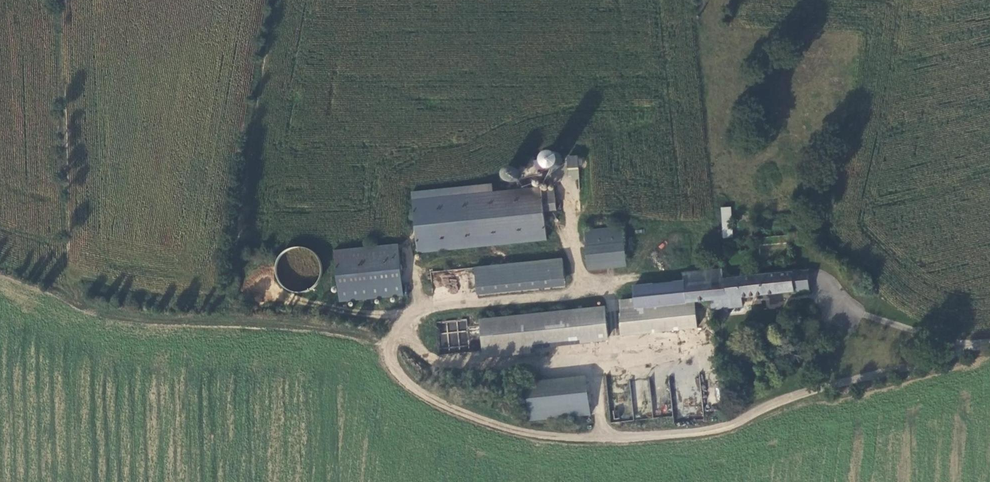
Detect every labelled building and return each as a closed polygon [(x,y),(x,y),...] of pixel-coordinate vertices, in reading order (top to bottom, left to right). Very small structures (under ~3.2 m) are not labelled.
[(553,146),(550,146),(547,146),(545,148),(543,150),(543,151),(543,154),(543,157),(544,159),(545,160),(547,162),(550,162),(553,162),(555,161),(557,159),(559,157),(559,154),(559,151),(558,149),(556,147),(553,146)] [(532,154),(537,167),(547,162),(545,160),(544,159),(543,157),(543,154),(543,151),(543,150),(532,154)] [(569,178),(579,177),(577,155),(566,156),(569,178)] [(512,159),(509,159),(506,160),(504,161),(502,164),(502,167),(502,170),(503,172),(506,174),(508,175),(511,175),(514,173),(516,171),(517,169),(517,166),(517,163),(515,161),(512,159)] [(491,185),(490,177),(410,185),(411,193),(491,185)] [(542,204),(554,203),(552,184),(540,185),(539,180),(491,185),(411,193),(416,246),(545,233),(542,204)] [(733,229),(732,200),(722,200),(724,230),(733,229)] [(591,220),(592,252),(632,248),(629,216),(591,220)] [(329,246),(335,298),(399,291),(394,239),(329,246)] [(308,295),(323,257),(293,244),(286,262),(282,261),(274,281),(308,295)] [(633,254),(632,248),(592,252),(592,257),(633,254)] [(561,252),(474,261),(475,283),(562,274),(561,252)] [(797,286),(797,265),(728,270),(727,263),(712,264),(713,294),(715,305),(747,302),(746,291),(797,286)] [(810,263),(797,265),(797,286),(811,285),(810,263)] [(686,267),(686,276),(636,281),(637,294),(638,301),(699,295),(713,294),(712,264),(686,267)] [(563,278),(562,274),(475,283),(476,288),(563,278)] [(701,324),(699,295),(638,301),(637,294),(622,295),(622,330),(701,324)] [(606,301),(477,315),(480,349),(610,335),(606,301)] [(467,320),(439,321),(440,353),(468,352),(467,320)] [(480,349),(481,358),(611,343),(610,335),(480,349)] [(591,378),(525,385),(529,418),(594,411),(591,378)]
